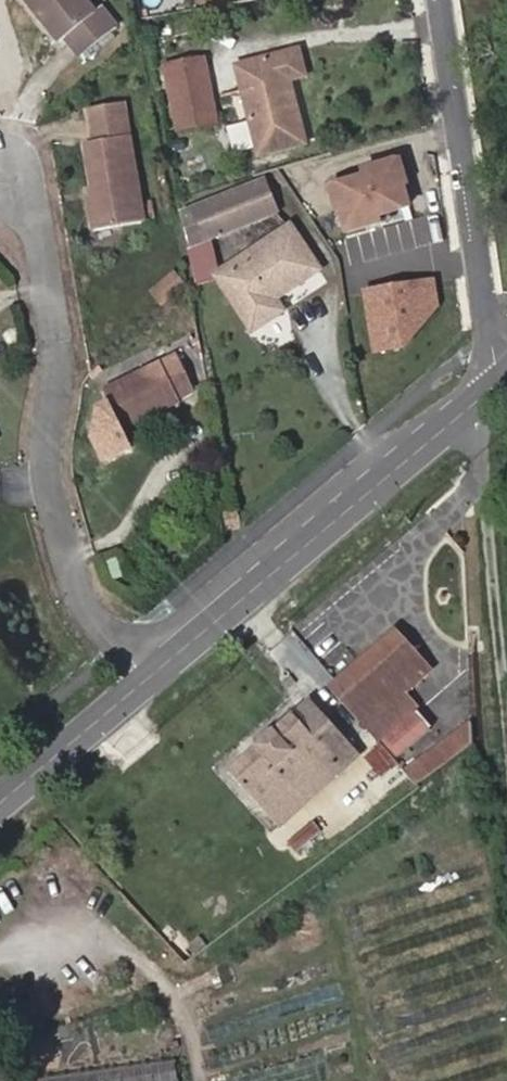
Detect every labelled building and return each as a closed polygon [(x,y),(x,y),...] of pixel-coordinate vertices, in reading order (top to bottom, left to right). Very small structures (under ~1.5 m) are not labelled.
[(74,58),(113,25),(100,10),(97,12),(87,0),(26,0),(74,58)] [(256,151),(298,140),(283,82),(299,77),(294,54),(237,70),(256,151)] [(178,134),(219,125),(205,56),(165,65),(166,69),(159,70),(162,90),(169,89),(178,134)] [(124,105),(88,111),(95,143),(89,144),(98,202),(91,203),(97,234),(148,226),(124,105)] [(334,211),(338,232),(367,225),(366,218),(401,210),(390,165),(353,174),(356,183),(329,189),(334,211)] [(263,180),(181,214),(194,279),(217,274),(211,238),(276,209),(263,180)] [(334,211),(329,189),(322,190),(327,212),(334,211)] [(290,228),(218,277),(251,330),(282,309),(274,299),(317,268),(290,228)] [(181,289),(170,275),(148,296),(159,309),(181,289)] [(371,284),(376,353),(441,348),(436,280),(371,284)] [(173,353),(161,360),(180,395),(192,389),(173,353)] [(183,401),(180,395),(161,360),(104,389),(127,430),(183,401)] [(241,520),(238,509),(226,514),(229,524),(241,520)] [(396,634),(337,683),(332,687),(349,709),(373,688),(390,703),(398,700),(406,721),(421,707),(408,692),(429,671),(396,634)] [(373,688),(349,709),(380,743),(406,721),(398,700),(390,703),(373,688)] [(248,759),(296,813),(361,756),(313,702),(248,759)] [(416,717),(383,746),(398,762),(430,733),(416,717)] [(471,719),(403,768),(413,779),(471,739),(471,719)] [(296,813),(248,759),(232,772),(279,826),(296,813)] [(183,1059),(19,1078),(19,1080),(186,1080),(183,1059)]
